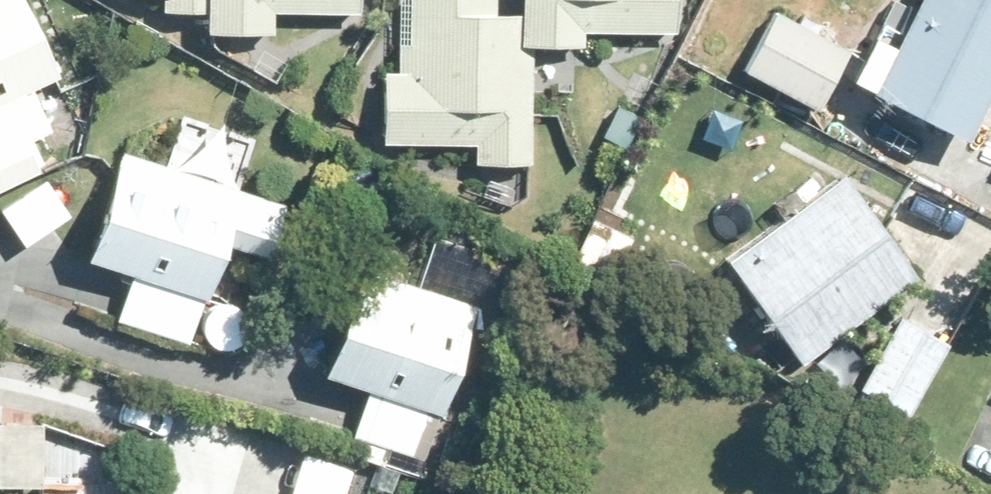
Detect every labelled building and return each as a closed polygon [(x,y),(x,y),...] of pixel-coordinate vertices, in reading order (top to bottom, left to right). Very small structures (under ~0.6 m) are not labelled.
[(43,182),(28,152),(53,139),(35,99),(62,86),(21,0),(0,0),(0,202),(43,182)] [(165,22),(211,22),(211,0),(165,0),(165,22)] [(211,22),(211,42),(278,43),(278,22),(366,22),(367,0),(211,0),(211,22)] [(478,171),(535,172),(538,54),(524,53),(525,19),(495,17),(496,0),(403,0),(400,79),(387,79),(386,150),(478,153),(478,171)] [(588,55),(588,40),(681,41),(682,0),(526,0),(525,19),(524,53),(538,54),(588,55)] [(975,158),(990,127),(990,0),(934,0),(900,63),(881,53),(858,97),(975,158)] [(747,77),(823,118),(856,58),(782,15),(747,77)] [(628,147),(641,124),(622,113),(609,136),(628,147)] [(245,201),(259,154),(187,130),(172,177),(125,163),(90,272),(136,286),(121,332),(193,355),(207,309),(210,311),(235,236),(279,250),(290,215),(245,201)] [(921,292),(846,188),(729,273),(805,375),(921,292)] [(598,223),(573,275),(614,295),(639,243),(598,223)] [(329,386),(373,401),(357,447),(427,470),(480,315),(365,275),(329,386)] [(903,325),(864,397),(914,425),(952,353),(903,325)] [(102,467),(41,468),(42,435),(0,434),(0,493),(102,493),(102,467)]
